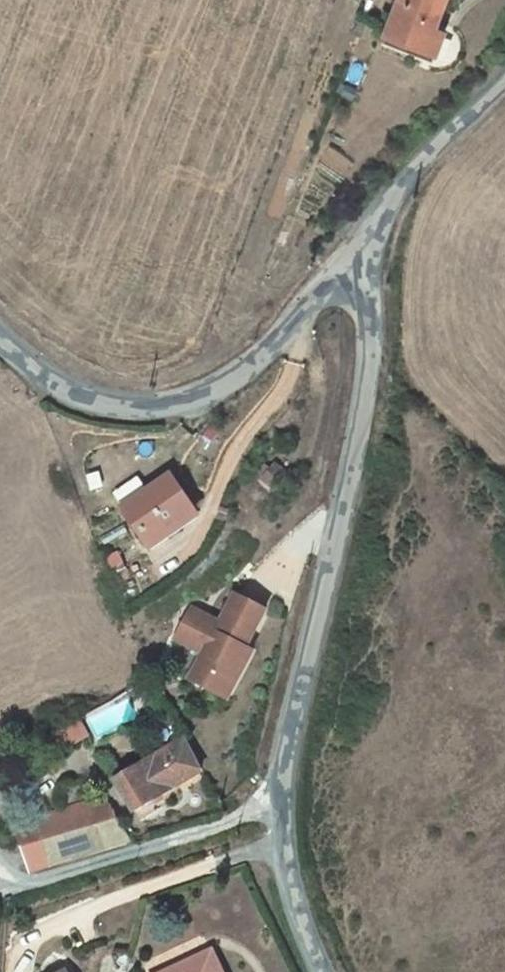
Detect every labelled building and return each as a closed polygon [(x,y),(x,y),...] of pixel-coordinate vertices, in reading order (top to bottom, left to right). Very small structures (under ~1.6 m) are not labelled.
[(382,31),(423,49),(432,29),(445,0),(397,0),(382,31)] [(423,49),(382,31),(379,39),(428,61),(440,33),(432,29),(423,49)] [(265,466),(260,471),(266,476),(262,480),(274,490),(287,475),(276,465),(271,470),(265,466)] [(120,504),(152,547),(197,514),(165,470),(120,504)] [(197,666),(228,682),(246,646),(266,609),(235,593),(223,615),(227,616),(223,623),(220,621),(191,606),(175,637),(204,652),(197,666)] [(190,679),(228,699),(253,650),(246,646),(228,682),(197,666),(190,679)] [(79,721),(53,735),(62,752),(88,737),(79,721)] [(201,769),(189,741),(114,775),(128,806),(181,782),(180,779),(201,769)] [(18,824),(32,872),(129,842),(107,797),(18,824)] [(158,971),(224,971),(211,946),(158,971)]
